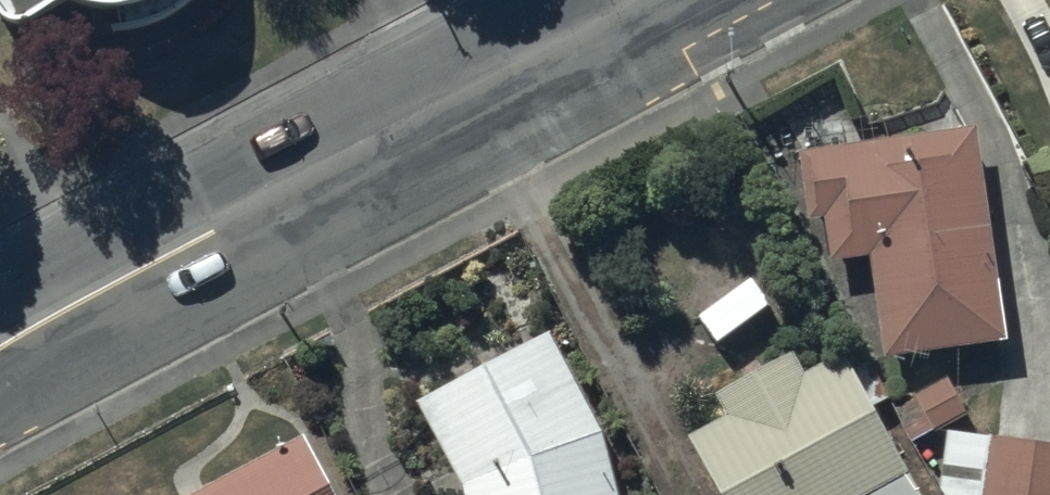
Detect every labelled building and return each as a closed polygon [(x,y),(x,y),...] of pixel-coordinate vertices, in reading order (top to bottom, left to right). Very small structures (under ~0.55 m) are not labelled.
[(19,47),(77,14),(141,36),(200,18),(210,0),(0,0),(0,15),(19,47)] [(973,117),(796,139),(805,207),(822,205),(828,250),(866,245),(878,344),(1000,328),(973,117)] [(419,391),(461,474),(466,494),(622,494),(600,419),(550,319),(419,391)] [(711,381),(723,404),(684,426),(722,494),(916,494),(862,397),(887,383),(868,349),(846,361),(835,342),(800,361),(788,340),(711,381)] [(946,380),(892,410),(912,445),(966,415),(946,380)] [(948,439),(943,494),(1049,494),(1049,449),(948,439)] [(202,494),(337,494),(308,440),(202,494)]
